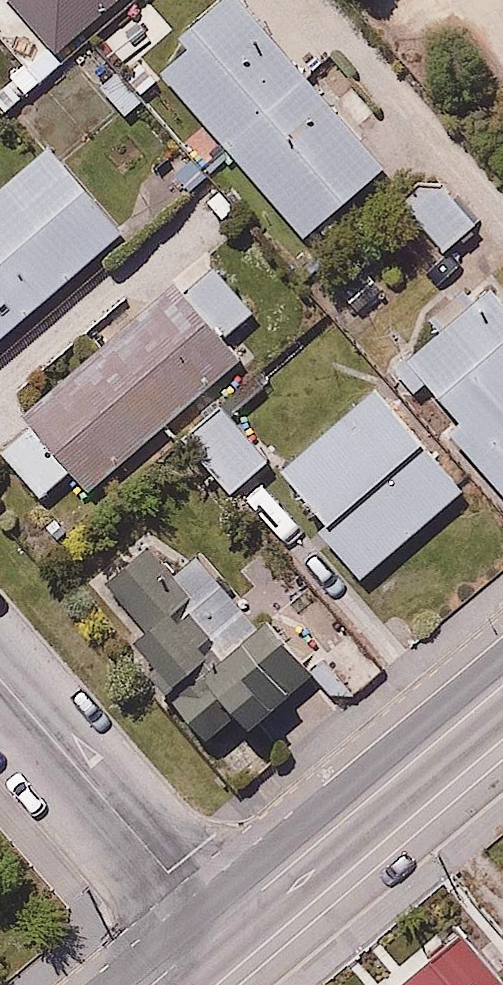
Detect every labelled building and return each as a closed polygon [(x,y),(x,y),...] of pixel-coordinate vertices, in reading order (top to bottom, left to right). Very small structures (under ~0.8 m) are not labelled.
[(33,35),(73,0),(1,0),(33,35)] [(252,0),(223,0),(156,58),(305,233),(389,161),(252,0)] [(53,141),(0,185),(0,331),(125,227),(53,141)] [(439,169),(405,199),(450,250),(484,220),(439,169)] [(390,345),(371,361),(398,392),(408,384),(440,420),(430,429),(495,503),(502,496),(502,310),(471,274),(415,323),(421,330),(396,352),(390,345)] [(239,358),(173,277),(22,399),(87,480),(239,358)] [(356,386),(258,472),(350,577),(448,492),(356,386)] [(172,432),(223,489),(262,454),(211,398),(172,432)] [(254,730),(311,676),(264,619),(231,650),(185,602),(194,595),(146,544),(105,583),(143,623),(134,631),(183,682),(167,696),(213,745),(243,718),(254,730)] [(405,984),(502,984),(502,932),(489,914),(405,984)]
